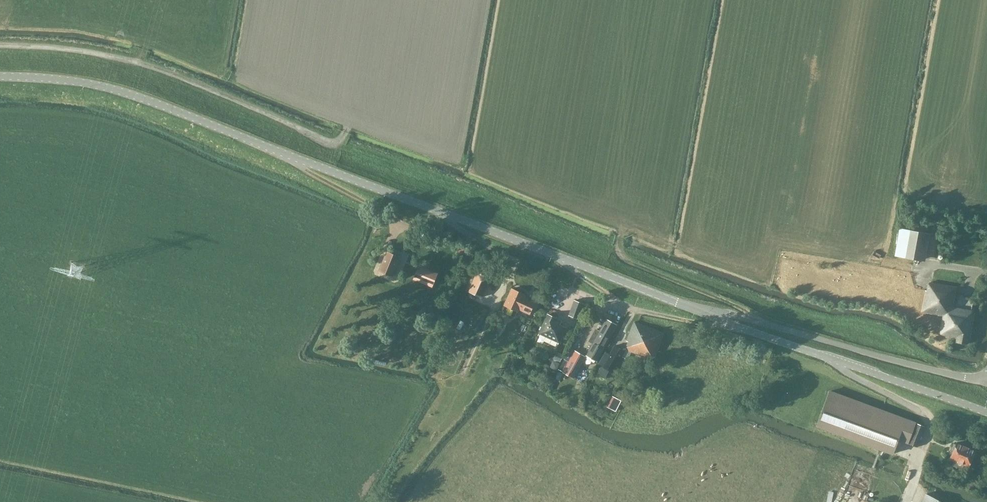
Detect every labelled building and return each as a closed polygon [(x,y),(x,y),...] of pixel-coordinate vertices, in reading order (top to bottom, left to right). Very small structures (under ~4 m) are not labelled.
[(930,234),(918,232),(899,228),(894,256),(926,261),(930,234)] [(455,256),(465,260),(469,252),(459,247),(455,256)] [(386,251),(378,270),(392,276),(400,257),(386,251)] [(437,272),(419,265),(413,280),(432,287),(437,272)] [(482,297),(490,279),(476,273),(468,291),(482,297)] [(967,344),(972,311),(953,307),(956,287),(929,282),(926,290),(925,290),(921,312),(942,316),(938,333),(947,335),(947,336),(955,338),(955,342),(967,344)] [(529,314),(534,303),(524,298),(525,295),(511,289),(504,306),(517,312),(518,309),(529,314)] [(574,300),(568,316),(578,319),(583,304),(574,300)] [(538,334),(558,343),(565,327),(559,325),(561,322),(556,320),(556,319),(547,314),(538,334)] [(586,355),(596,361),(616,325),(606,319),(599,331),(596,329),(589,341),(593,343),(586,355)] [(625,349),(653,360),(663,333),(633,322),(626,340),(628,341),(625,347),(625,349)] [(710,340),(708,346),(715,349),(717,342),(710,340)] [(624,351),(620,348),(614,345),(609,354),(605,351),(598,363),(602,365),(597,374),(604,378),(608,371),(612,373),(624,351)] [(585,357),(579,354),(574,351),(570,360),(569,361),(564,358),(559,369),(563,371),(563,372),(573,378),(580,366),(585,357)] [(555,370),(558,363),(554,361),(550,362),(548,367),(555,370)] [(816,427),(892,456),(898,440),(908,443),(917,447),(924,426),(916,423),(904,419),(876,409),(829,392),(816,427)] [(612,396),(607,407),(615,411),(620,400),(612,396)] [(968,467),(976,450),(956,442),(955,444),(953,443),(950,450),(952,451),(949,459),(954,461),(953,465),(961,469),(963,465),(968,467)] [(938,500),(925,494),(921,501),(941,501),(938,500)]
